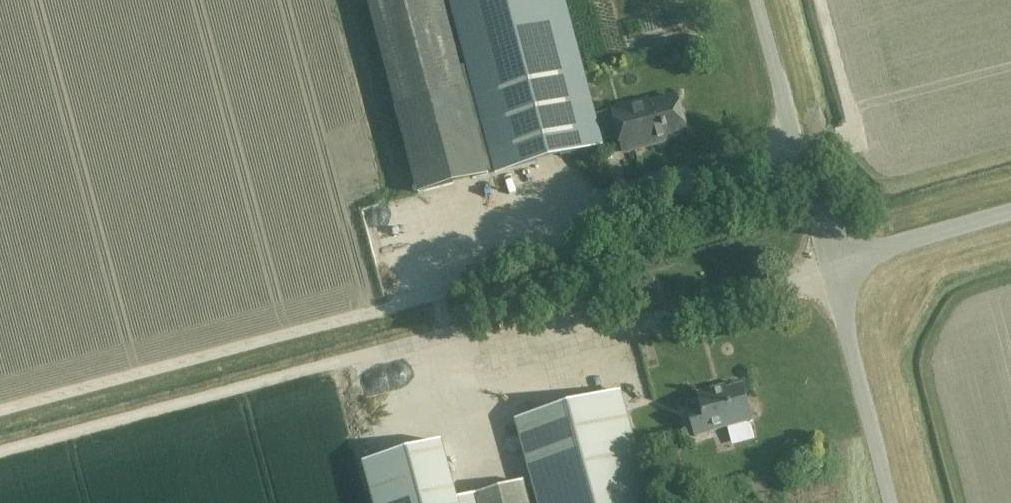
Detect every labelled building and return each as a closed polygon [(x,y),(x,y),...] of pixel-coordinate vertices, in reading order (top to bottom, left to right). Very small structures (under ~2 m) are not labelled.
[(601,142),(594,116),(563,0),(452,0),(469,66),(461,68),(443,0),(368,0),(419,192),(490,173),(490,171),(497,169),(498,172),(602,145),(601,142)] [(628,107),(594,116),(601,142),(631,134),(635,150),(659,143),(658,141),(687,133),(678,97),(649,104),(648,100),(628,105),(628,107)] [(753,420),(744,385),(726,389),(718,391),(717,388),(698,393),(700,400),(687,403),(697,436),(710,433),(710,432),(753,420)] [(621,391),(517,419),(540,502),(651,502),(621,391)] [(442,441),(364,462),(375,502),(459,502),(442,441)] [(476,494),(479,502),(530,502),(524,481),(476,494)]
